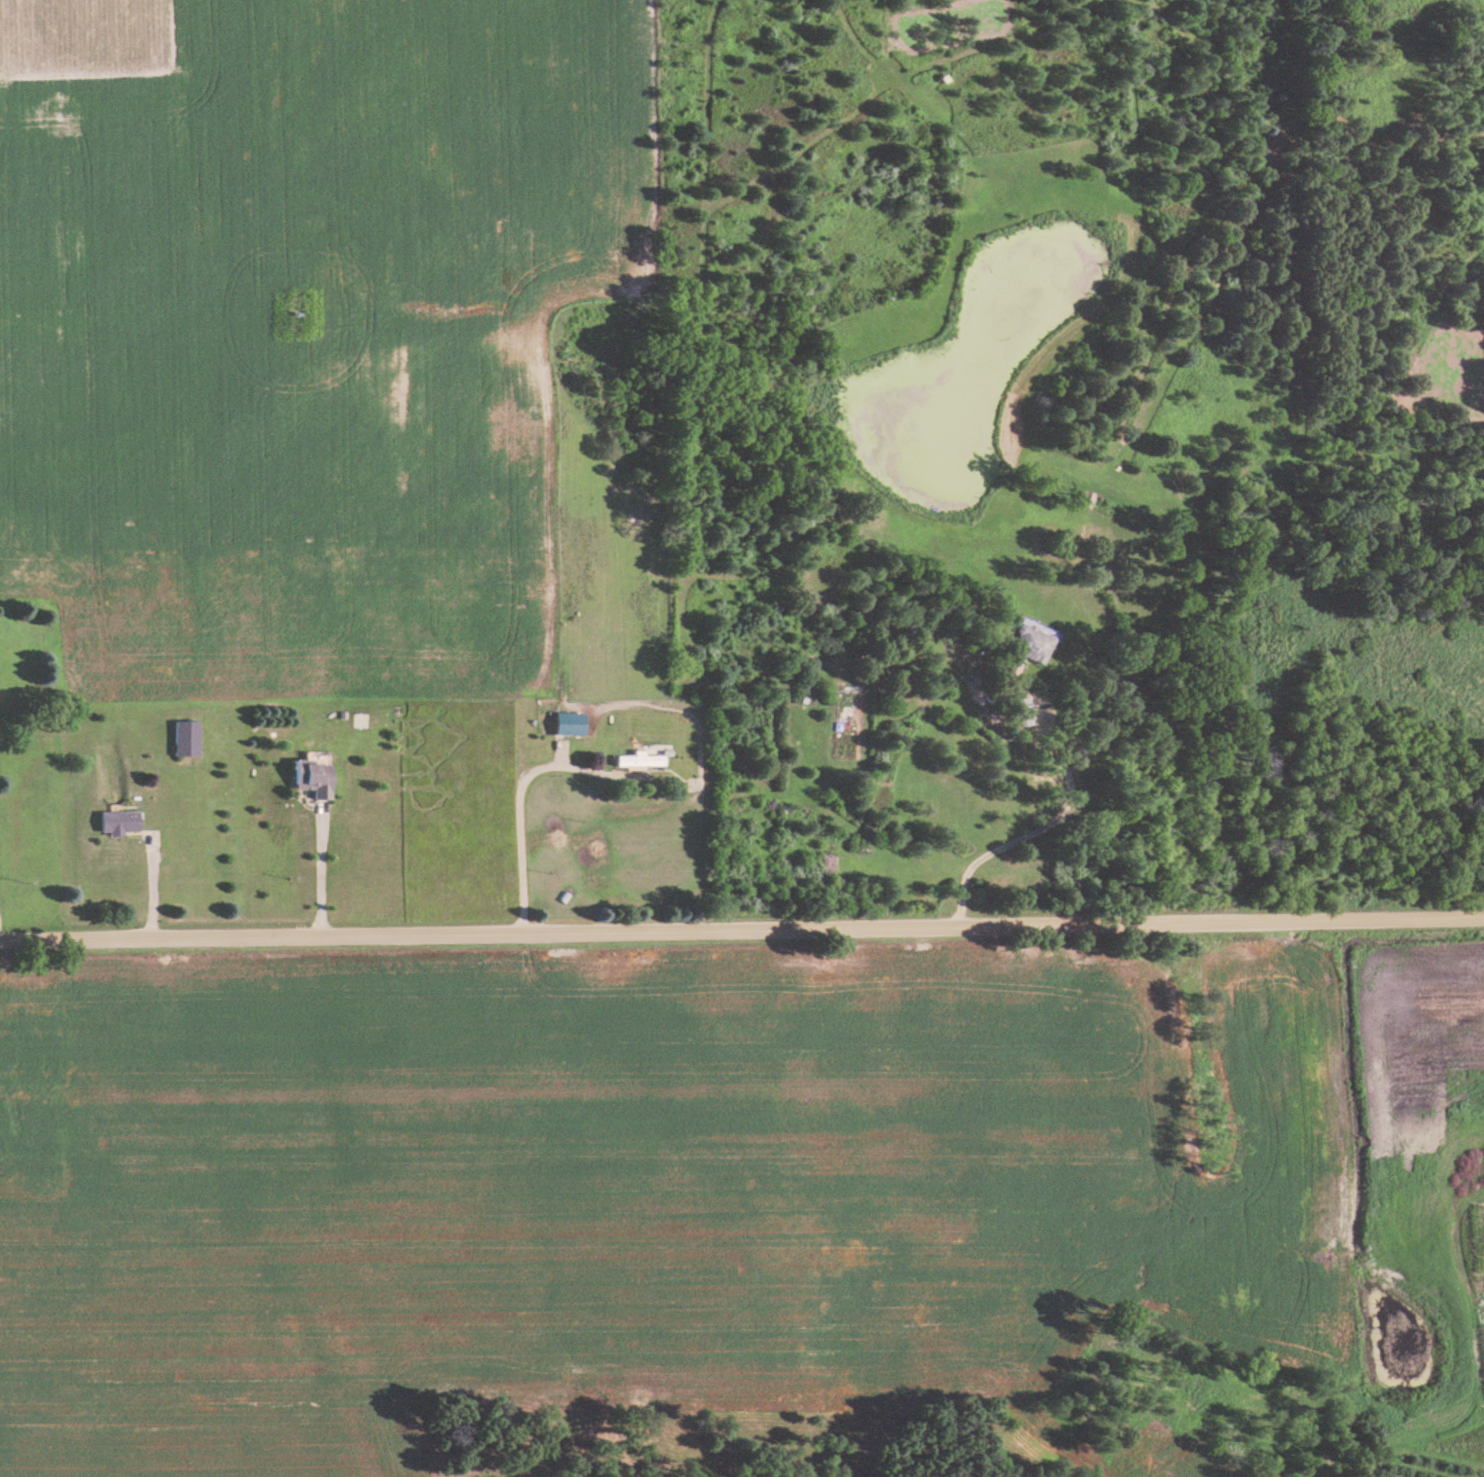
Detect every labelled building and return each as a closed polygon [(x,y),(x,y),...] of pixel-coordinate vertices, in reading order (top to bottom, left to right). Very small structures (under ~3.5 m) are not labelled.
[(1021,622),(1010,652),(1047,666),(1058,636),(1021,622)] [(585,736),(585,713),(555,713),(555,736),(585,736)] [(173,758),(197,758),(197,723),(173,723),(173,758)] [(617,768),(665,768),(665,755),(646,755),(646,751),(634,751),(634,756),(617,756),(617,768)] [(313,791),(313,801),(331,802),(331,760),(292,759),(292,790),(313,791)] [(100,836),(139,836),(139,813),(100,813),(100,836)]
